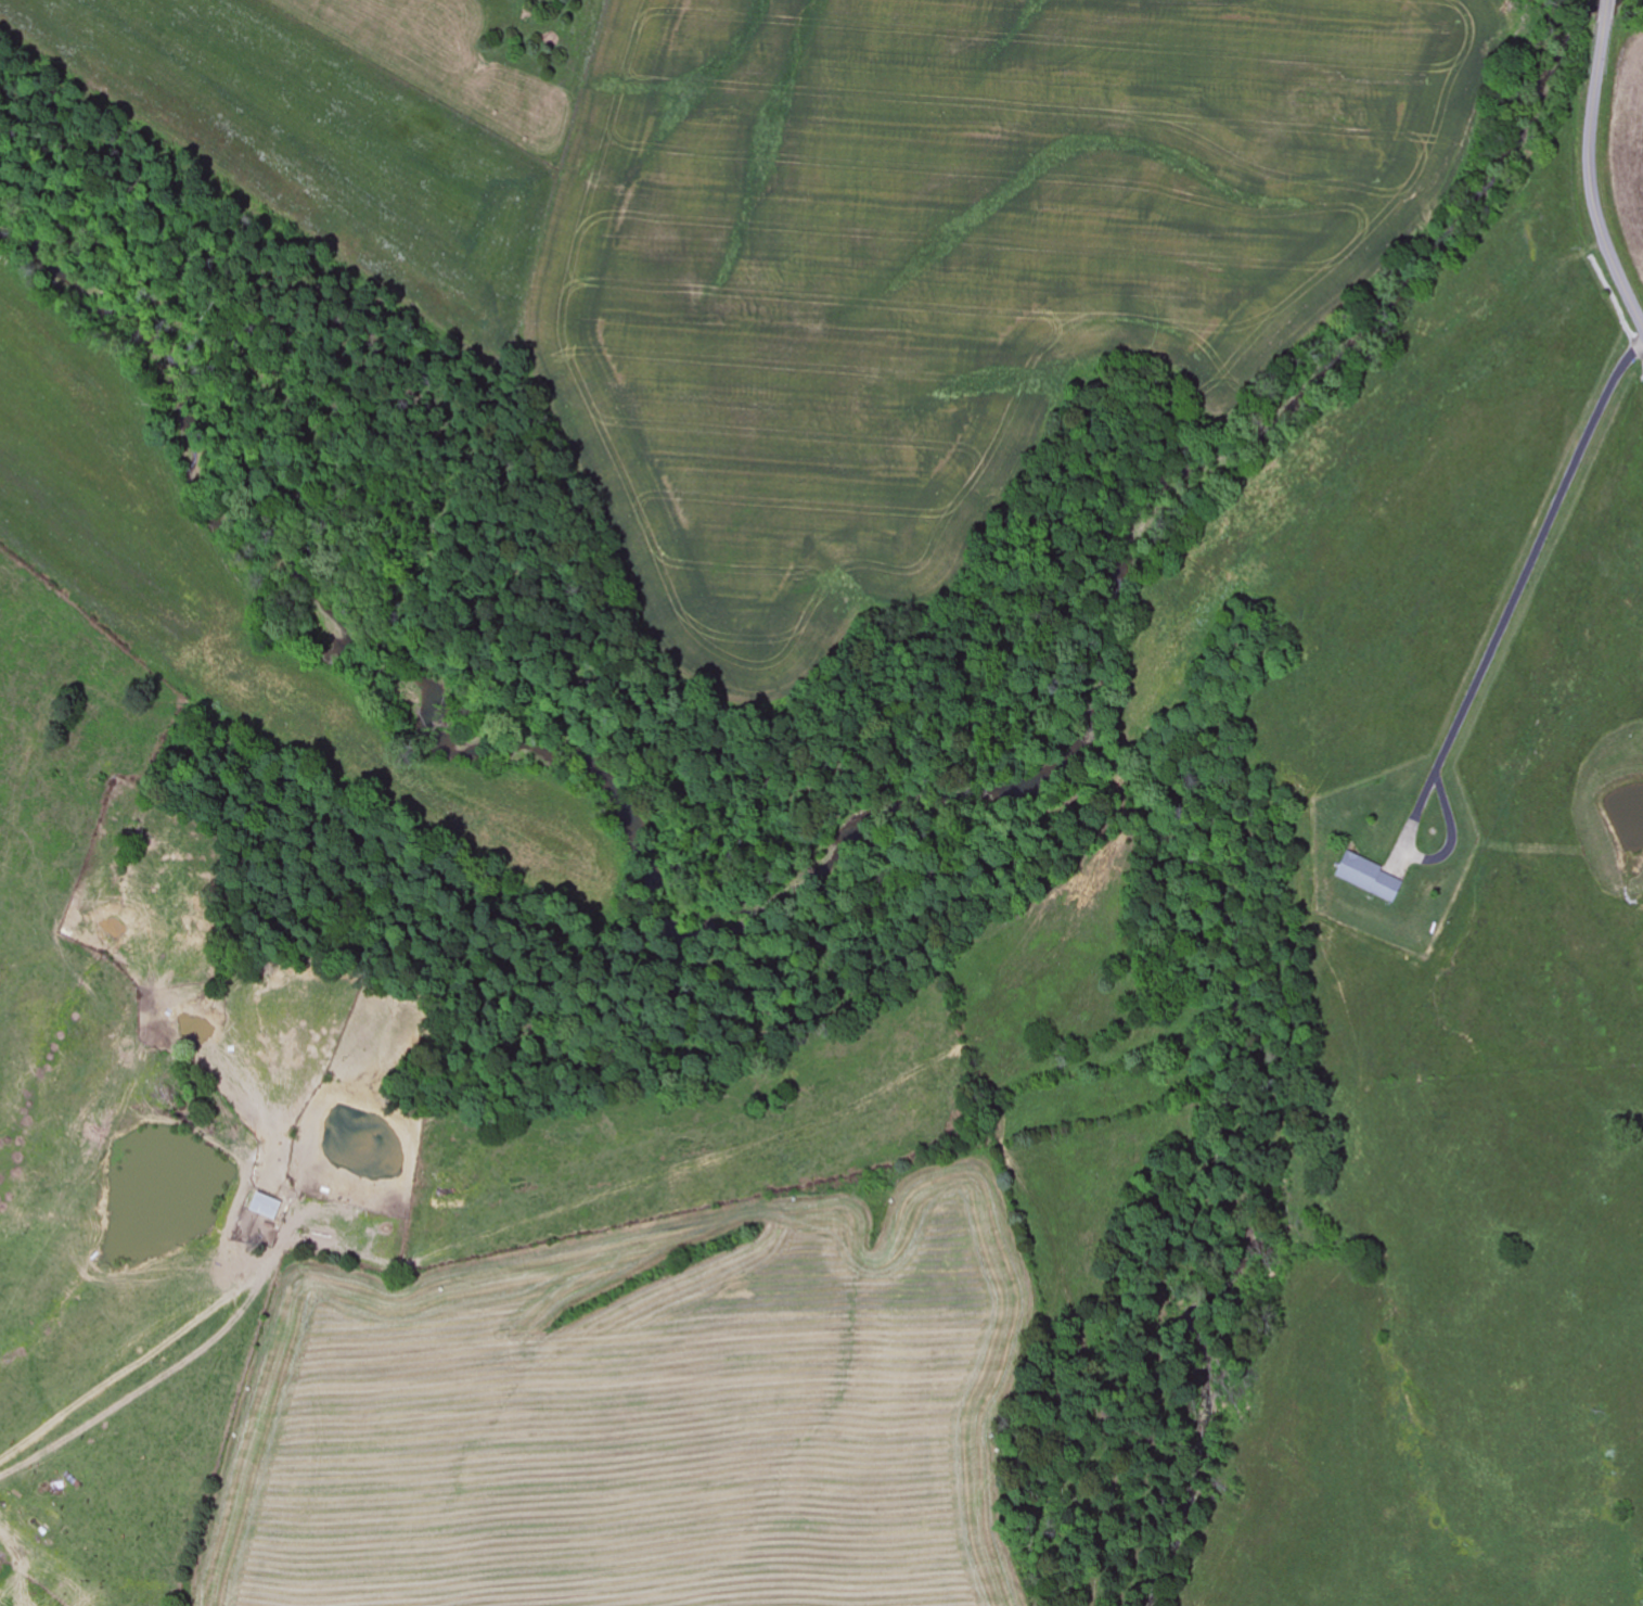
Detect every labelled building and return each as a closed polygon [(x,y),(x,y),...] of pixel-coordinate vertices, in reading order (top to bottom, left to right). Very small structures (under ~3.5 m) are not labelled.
[(1395,903),(1405,880),(1344,854),(1334,878),(1395,903)] [(247,1212),(275,1223),(282,1205),(254,1194),(247,1212)]
